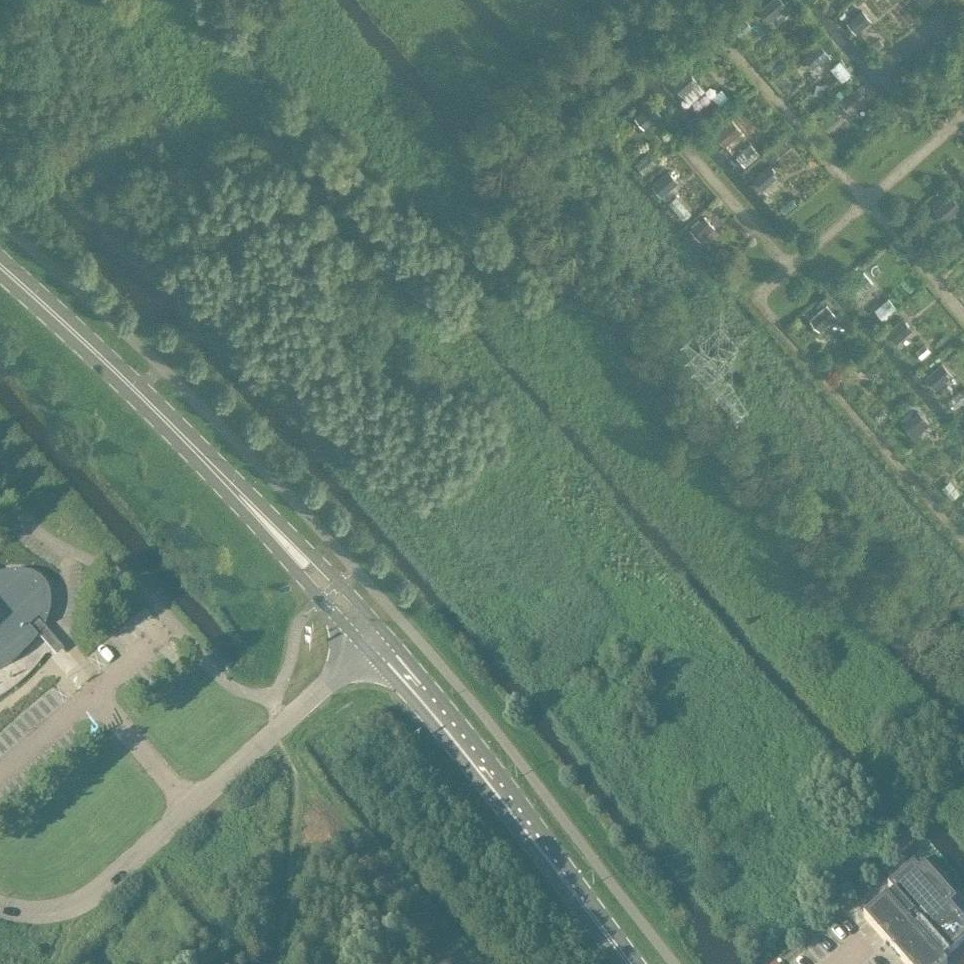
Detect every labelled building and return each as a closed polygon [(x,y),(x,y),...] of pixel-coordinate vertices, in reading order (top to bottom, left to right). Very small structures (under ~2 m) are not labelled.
[(788,5),(783,0),(769,0),(760,8),(771,20),(788,5)] [(857,32),(871,19),(862,8),(847,20),(857,32)] [(813,69),(830,54),(819,42),(802,56),(813,69)] [(693,99),(705,89),(688,70),(672,84),(681,95),(686,91),(693,99)] [(850,112),(867,97),(858,86),(840,101),(850,112)] [(645,128),(662,114),(651,101),(635,115),(645,128)] [(725,144),(742,130),(732,118),(715,133),(725,144)] [(763,188),(780,173),(769,162),(753,177),(763,188)] [(661,195),(678,180),(669,170),(652,184),(661,195)] [(945,221),(962,206),(951,194),(934,209),(945,221)] [(700,239),(715,226),(704,215),(690,228),(700,239)] [(857,297),(874,282),(864,270),(847,286),(857,297)] [(820,330),(837,315),(827,303),(810,318),(820,330)] [(896,342),(913,328),(903,317),(886,331),(896,342)] [(871,376),(881,367),(871,356),(861,365),(871,376)] [(936,389),(953,373),(942,361),(925,377),(936,389)] [(914,436),(930,422),(918,408),(902,422),(914,436)] [(5,667),(12,663),(19,658),(26,653),(31,647),(37,640),(28,629),(38,621),(44,628),(48,619),(49,611),(49,602),(48,594),(44,586),(39,580),(32,576),(23,574),(15,573),(7,574),(0,576),(0,669),(5,667)] [(919,871),(913,865),(888,887),(894,893),(888,899),(887,898),(864,919),(904,963),(945,963),(943,961),(963,942),(963,922),(950,906),(956,901),(925,865),(919,871)]
